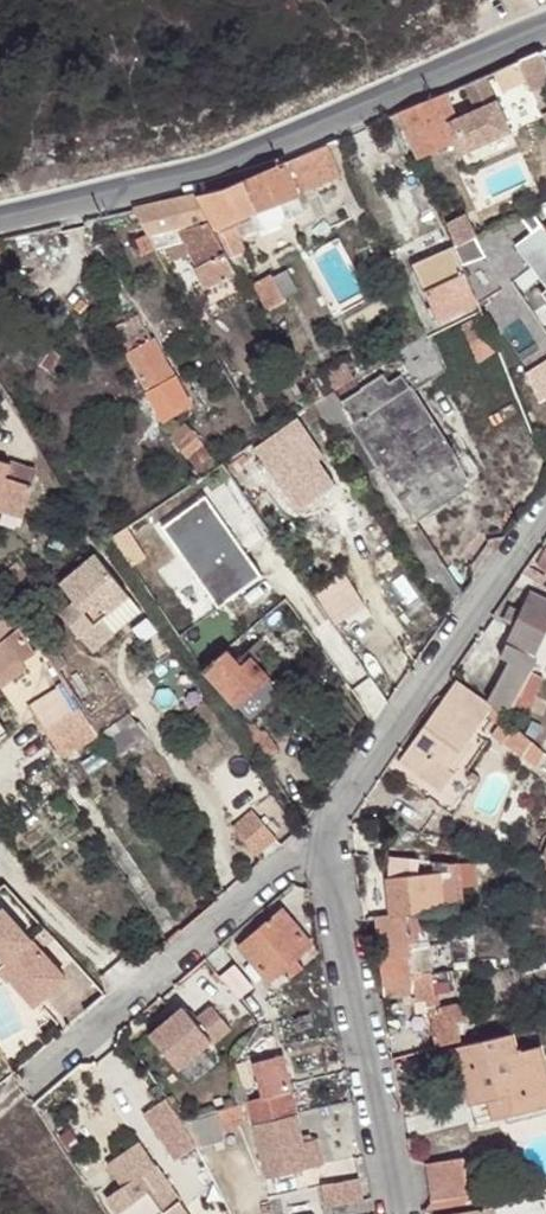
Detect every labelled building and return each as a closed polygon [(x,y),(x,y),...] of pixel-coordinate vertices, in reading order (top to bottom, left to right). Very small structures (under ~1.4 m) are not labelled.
[(497,67),(505,87),(530,77),(534,88),(545,83),(545,56),(543,48),(540,50),(521,56),(519,58),(497,67)] [(397,109),(389,113),(395,125),(403,122),(417,154),(454,137),(460,150),(510,128),(485,72),(461,82),(473,108),(460,114),(449,110),(440,90),(397,109)] [(284,158),(224,184),(191,192),(205,216),(213,228),(214,231),(237,272),(255,261),(243,241),(306,213),(297,191),(342,170),(329,138),(284,158)] [(412,161),(407,151),(396,158),(430,230),(442,224),(435,208),(412,161)] [(191,192),(136,205),(149,232),(156,246),(164,244),(175,261),(191,253),(210,288),(213,286),(237,272),(214,231),(213,228),(205,216),(197,200),(191,192)] [(456,242),(475,233),(463,211),(445,221),(456,242)] [(542,221),(514,240),(545,290),(545,228),(542,221)] [(481,249),(475,233),(456,242),(451,244),(453,247),(458,259),(481,249)] [(416,264),(440,316),(457,307),(474,294),(458,259),(453,247),(416,264)] [(272,269),(257,278),(268,298),(283,289),(272,269)] [(237,272),(213,286),(217,293),(240,277),(237,272)] [(176,371),(142,311),(118,325),(152,385),(176,371)] [(496,344),(481,313),(442,337),(456,370),(496,344)] [(322,400),(313,405),(311,407),(391,529),(412,515),(465,480),(457,460),(408,387),(440,366),(426,333),(391,353),(394,359),(389,363),(395,374),(388,379),(385,373),(340,402),(333,391),(322,400)] [(353,378),(340,356),(333,348),(304,363),(293,370),(313,405),(322,400),(330,393),(333,391),(353,378)] [(277,483),(328,448),(305,414),(254,448),(277,483)] [(20,515),(29,484),(3,476),(7,462),(0,461),(0,510),(20,515)] [(7,462),(3,476),(29,484),(33,470),(7,462)] [(208,497),(163,529),(222,610),(268,578),(208,497)] [(391,529),(446,614),(460,594),(412,515),(391,529)] [(108,629),(135,608),(94,554),(59,583),(70,599),(58,613),(100,663),(121,645),(108,629)] [(317,605),(326,618),(356,599),(340,572),(309,593),(313,598),(317,605)] [(487,698),(504,714),(517,687),(525,689),(540,658),(530,653),(545,621),(545,598),(531,591),(522,608),(514,621),(500,651),(509,656),(487,698)] [(514,621),(522,608),(509,602),(503,616),(514,621)] [(13,655),(21,655),(35,647),(19,623),(6,607),(0,611),(0,665),(13,655)] [(148,623),(135,608),(108,629),(121,645),(148,623)] [(192,660),(199,672),(202,670),(225,649),(216,640),(212,642),(192,660)] [(43,649),(54,667),(65,659),(54,643),(43,649)] [(202,670),(235,706),(267,678),(264,672),(271,666),(255,648),(238,663),(225,649),(202,670)] [(0,665),(0,682),(0,683),(25,664),(21,655),(13,655),(0,665)] [(246,720),(248,719),(280,692),(267,678),(235,706),(246,720)] [(453,678),(440,696),(478,723),(490,705),(453,678)] [(64,682),(29,703),(62,751),(97,730),(64,682)] [(478,723),(440,696),(411,741),(449,766),(478,723)] [(117,754),(145,735),(129,712),(102,732),(117,754)] [(527,769),(544,751),(504,714),(487,736),(498,744),(505,736),(520,752),(516,756),(527,769)] [(246,743),(259,732),(248,719),(246,720),(237,728),(246,743)] [(246,743),(263,767),(276,758),(259,732),(246,743)] [(248,811),(229,826),(255,856),(273,839),(248,811)] [(465,867),(437,871),(442,912),(470,908),(465,867)] [(437,871),(388,876),(393,915),(375,916),(381,996),(410,992),(411,1002),(439,999),(435,972),(418,975),(415,947),(435,945),(430,912),(442,912),(437,871)] [(0,904),(0,966),(7,959),(43,999),(74,970),(7,897),(0,904)] [(277,908),(238,942),(268,978),(282,966),(290,975),(301,965),(293,956),(308,943),(277,908)] [(215,974),(237,1000),(251,988),(230,962),(215,974)] [(457,1019),(472,1019),(468,1001),(453,1004),(457,1019)] [(431,1025),(457,1019),(453,1004),(427,1010),(431,1025)] [(172,1013),(148,1034),(177,1068),(209,1041),(211,1044),(229,1028),(210,1006),(193,1020),(195,1022),(186,1030),(172,1013)] [(181,1006),(172,1013),(186,1030),(195,1022),(193,1020),(181,1006)] [(461,1036),(457,1019),(431,1025),(434,1043),(461,1036)] [(522,1110),(545,1104),(545,1067),(541,1048),(512,1055),(506,1030),(448,1045),(462,1104),(478,1100),(492,1097),(495,1116),(522,1110)] [(246,1102),(251,1125),(295,1114),(294,1111),(280,1054),(251,1061),(260,1097),(246,1102)] [(218,1096),(222,1109),(230,1106),(227,1093),(218,1096)] [(482,1119),(495,1116),(492,1097),(478,1100),(482,1119)] [(180,1122),(165,1099),(150,1109),(179,1155),(191,1148),(187,1139),(180,1122)] [(222,1109),(212,1112),(218,1130),(242,1123),(236,1104),(230,1106),(222,1109)] [(524,1117),(522,1110),(495,1116),(497,1123),(524,1117)] [(212,1112),(180,1122),(187,1139),(218,1130),(212,1112)] [(295,1114),(251,1125),(263,1177),(322,1164),(316,1137),(302,1141),(295,1114)] [(141,1175),(157,1163),(143,1140),(108,1163),(120,1179),(123,1185),(140,1174),(141,1175)] [(474,1203),(479,1202),(470,1153),(462,1154),(469,1193),(434,1201),(422,1212),(437,1210),(443,1208),(456,1206),(474,1203)] [(426,1162),(434,1201),(469,1193),(462,1154),(426,1162)] [(165,1211),(181,1201),(157,1163),(141,1175),(165,1211)] [(165,1211),(141,1175),(140,1174),(123,1185),(106,1196),(116,1210),(119,1213),(161,1213),(165,1211)] [(359,1196),(356,1177),(321,1185),(325,1202),(359,1196)] [(181,1201),(165,1211),(161,1213),(190,1213),(181,1201)] [(475,1210),(474,1203),(456,1206),(458,1212),(475,1210)]
